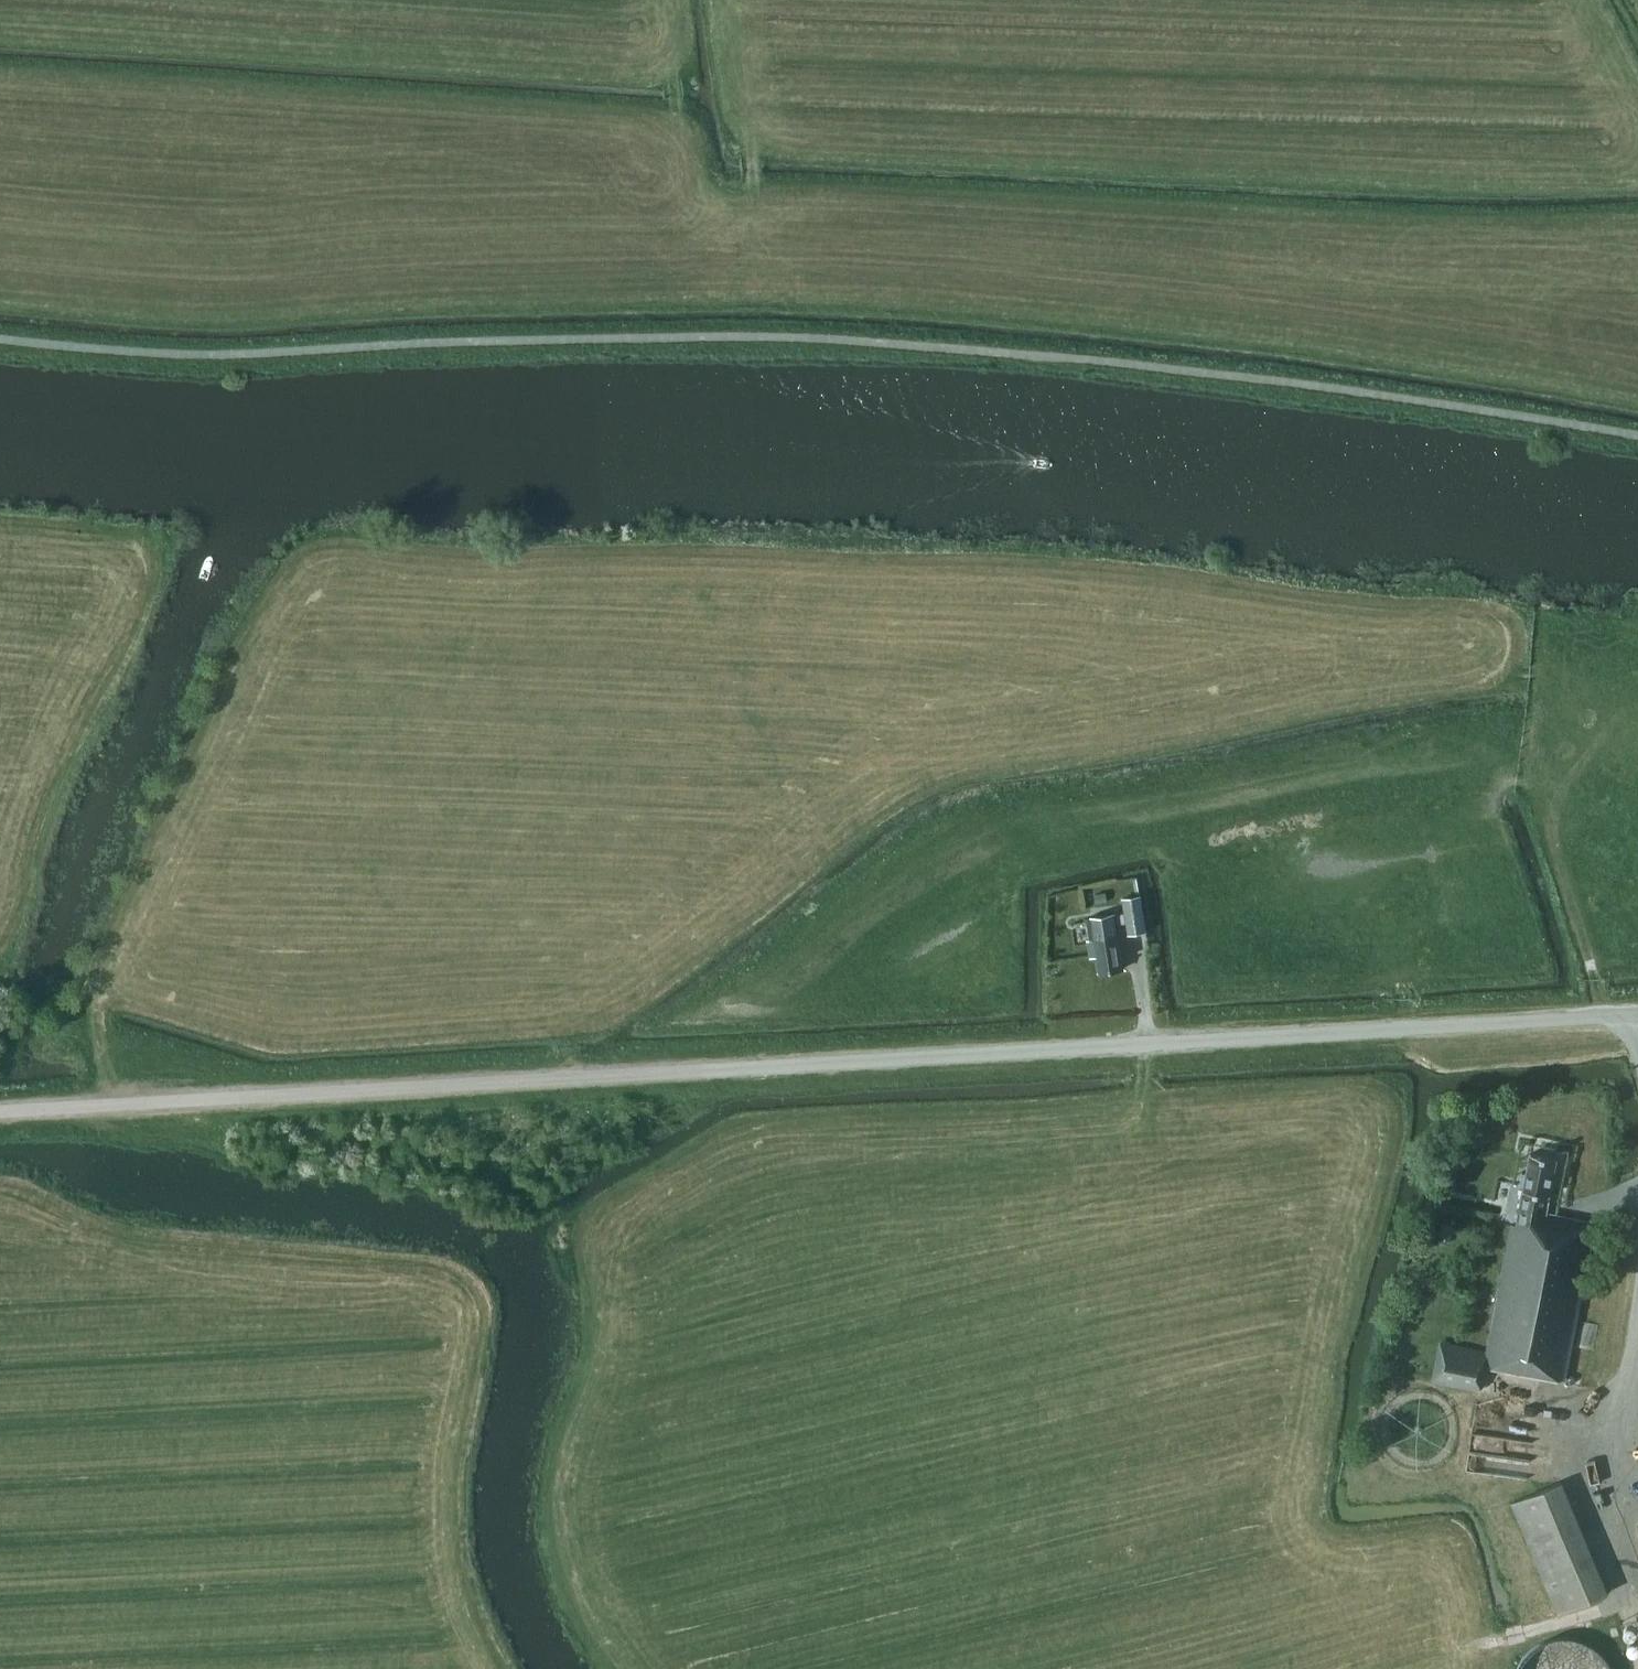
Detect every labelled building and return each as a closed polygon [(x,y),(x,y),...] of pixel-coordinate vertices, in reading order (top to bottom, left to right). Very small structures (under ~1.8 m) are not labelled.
[(1105,892),(1094,893),(1095,903),(1106,901),(1105,892)] [(1124,899),(1131,933),(1147,930),(1141,896),(1124,899)] [(1125,969),(1115,914),(1087,919),(1091,941),(1088,942),(1091,959),(1097,958),(1100,974),(1125,969)] [(1562,1379),(1592,1225),(1543,1215),(1554,1161),(1527,1155),(1523,1176),(1518,1175),(1516,1187),(1521,1188),(1513,1227),(1508,1226),(1483,1353),(1438,1344),(1431,1381),(1478,1390),(1483,1363),(1562,1379)] [(1608,1591),(1562,1481),(1511,1502),(1557,1612),(1608,1591)] [(1601,1640),(1525,1646),(1527,1668),(1603,1668),(1601,1640)]
